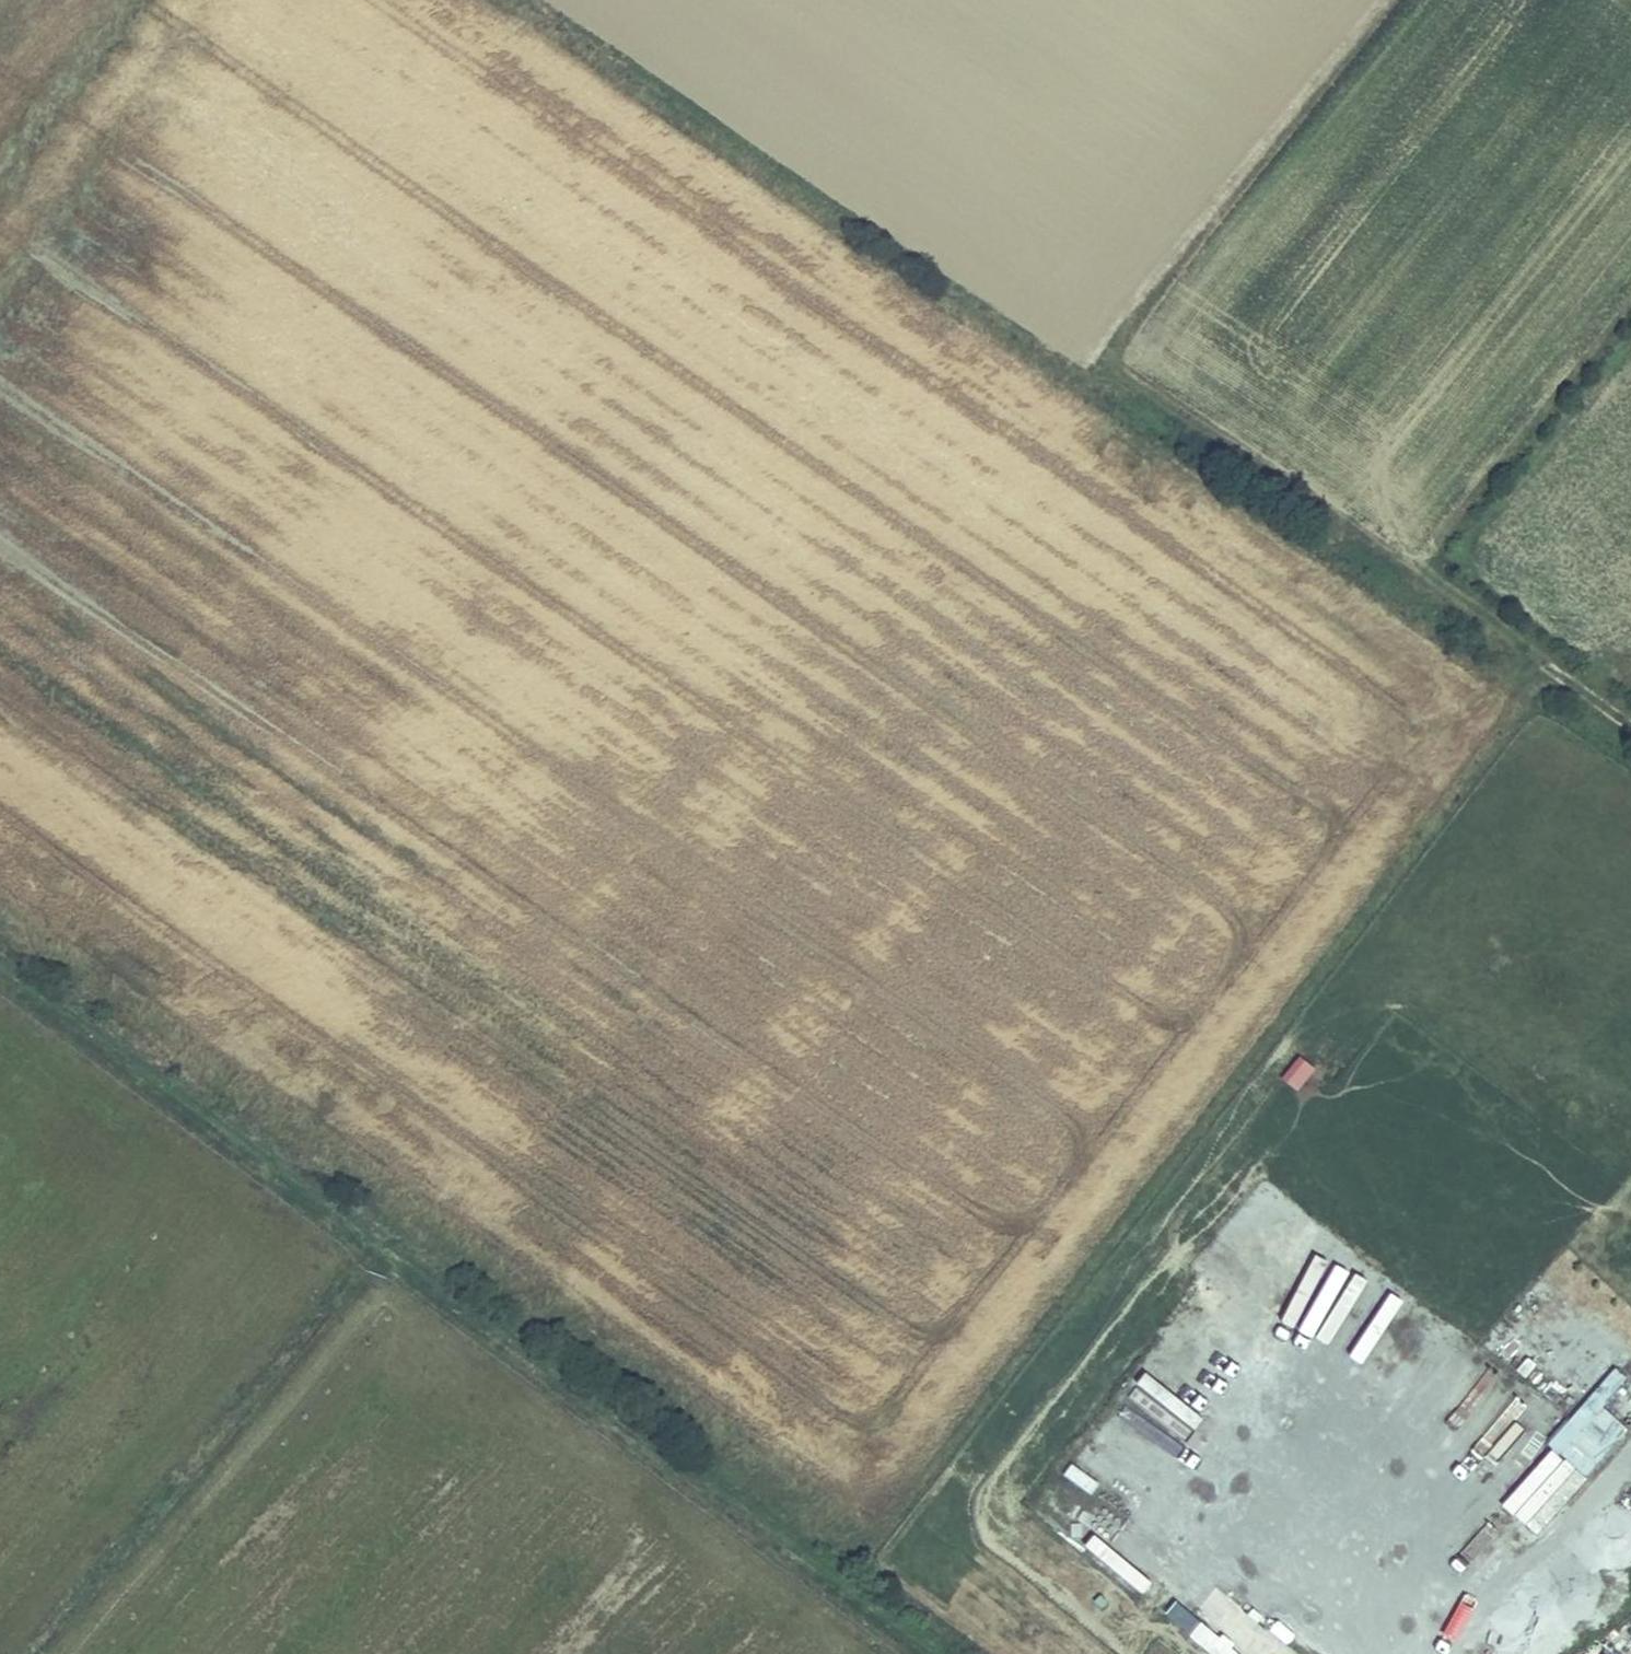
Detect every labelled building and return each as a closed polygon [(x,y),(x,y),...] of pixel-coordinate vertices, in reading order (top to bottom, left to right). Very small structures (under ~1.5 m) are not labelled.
[(1278,1080),(1298,1093),(1314,1068),(1294,1055),(1278,1080)] [(1350,1353),(1396,1288),(1313,1229),(1282,1272),(1300,1285),(1291,1297),(1310,1310),(1303,1320),(1350,1353)] [(1612,1367),(1499,1506),(1537,1537),(1626,1428),(1601,1408),(1625,1378),(1612,1367)] [(1493,1458),(1514,1475),(1535,1450),(1514,1433),(1493,1458)] [(1166,1617),(1208,1653),(1237,1653),(1179,1603),(1166,1617)]
